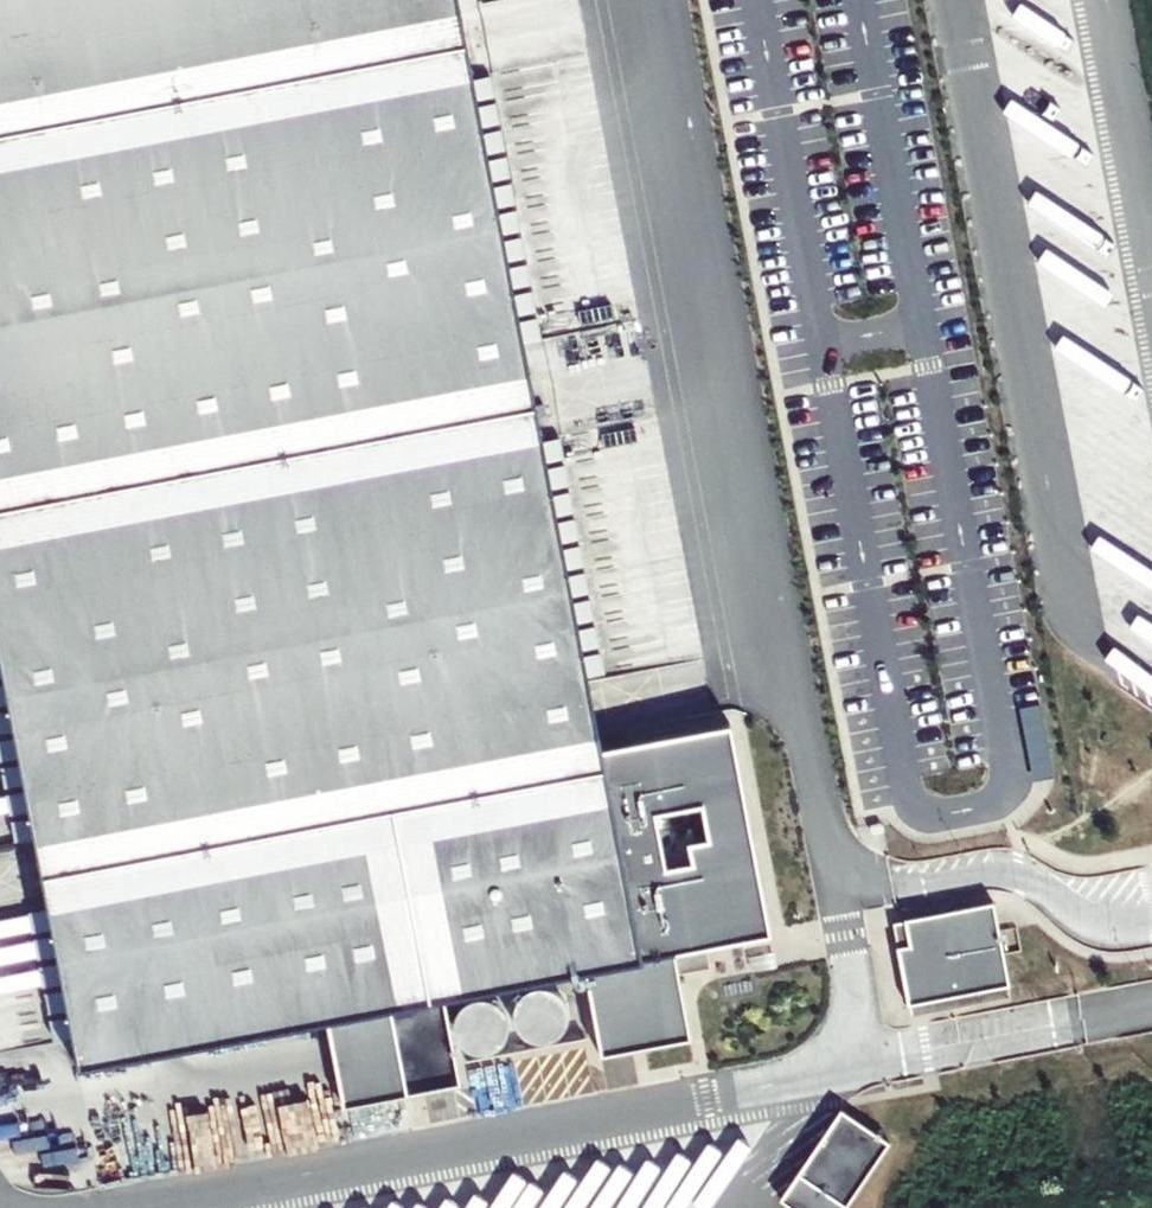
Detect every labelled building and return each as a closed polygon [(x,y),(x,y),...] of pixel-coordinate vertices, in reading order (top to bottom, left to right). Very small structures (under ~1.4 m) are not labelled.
[(77,1066),(328,1018),(344,1105),(459,1083),(442,994),(580,967),(596,1054),(688,1036),(671,946),(768,928),(728,716),(600,741),(459,0),(0,0),(0,663),(77,1066)] [(990,891),(886,910),(905,1008),(1008,988),(990,891)] [(839,1105),(782,1193),(806,1207),(841,1207),(888,1136),(839,1105)]
